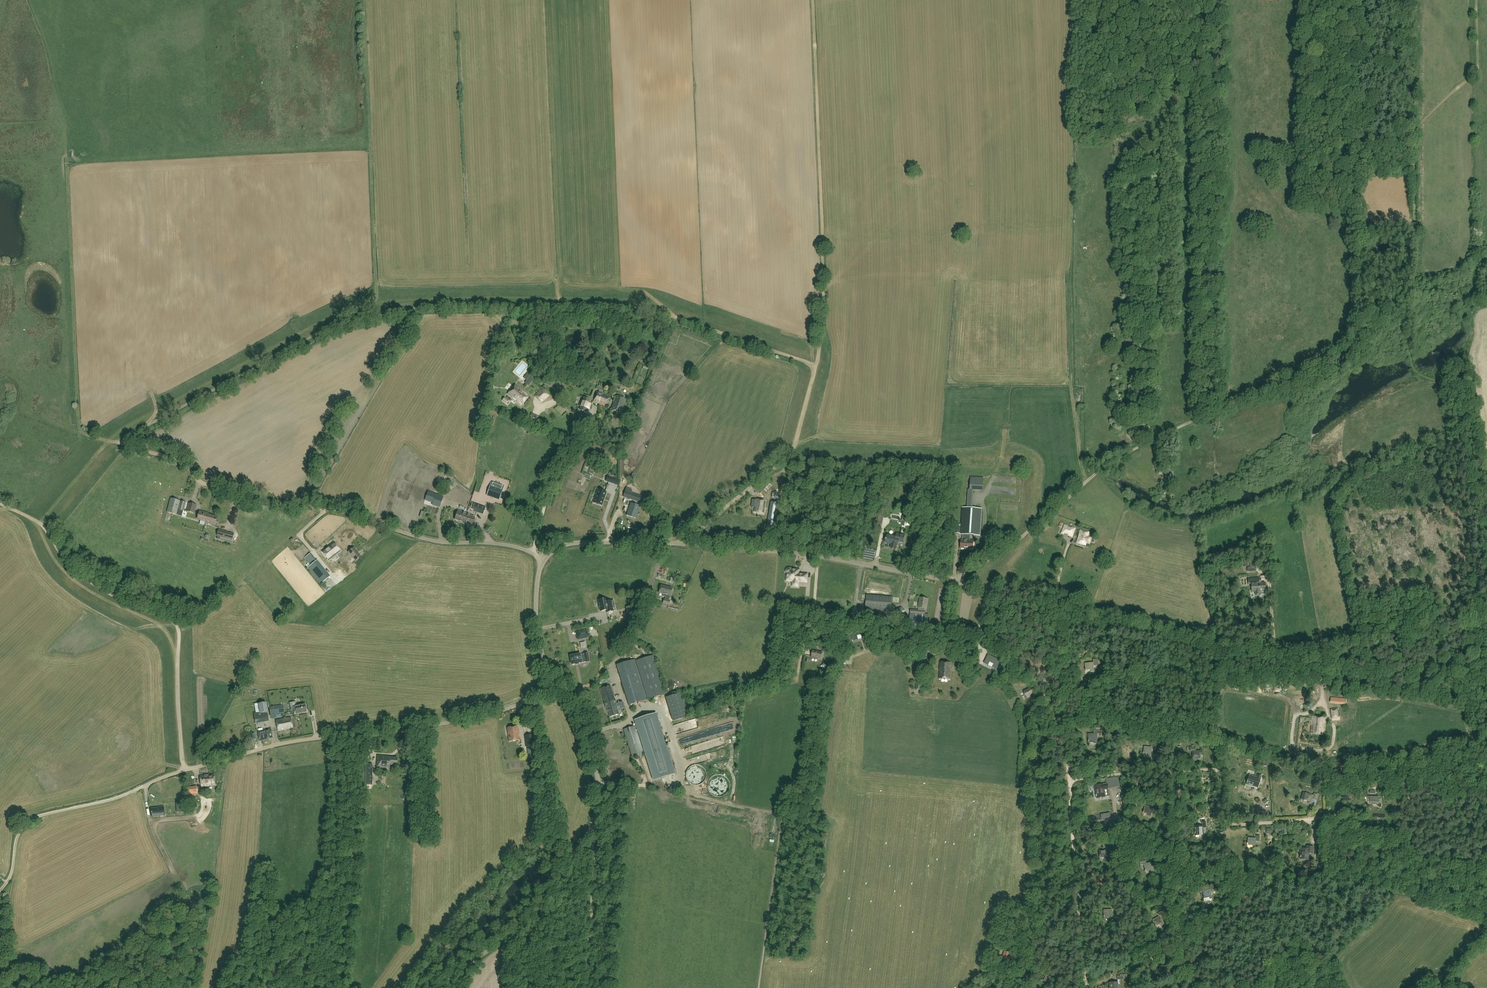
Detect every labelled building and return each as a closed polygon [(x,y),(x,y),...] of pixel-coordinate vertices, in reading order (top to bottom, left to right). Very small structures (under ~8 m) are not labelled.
[(529,395),(515,384),(508,394),(522,405),(529,395)] [(541,403),(549,395),(543,388),(534,395),(541,403)] [(602,397),(603,394),(597,391),(593,401),(598,403),(601,397),(602,397)] [(610,396),(603,394),(602,397),(601,397),(598,403),(606,406),(610,396)] [(616,396),(611,410),(621,413),(625,400),(616,396)] [(581,401),(579,406),(581,407),(579,410),(586,412),(587,409),(590,410),(591,404),(589,403),(590,399),(584,397),(582,401),(581,401)] [(967,490),(966,508),(972,508),(973,490),(982,490),(982,478),(970,477),(969,490),(967,490)] [(442,482),(434,479),(430,487),(438,490),(442,482)] [(499,499),(504,486),(492,482),(487,495),(499,499)] [(770,484),(762,493),(766,497),(775,488),(770,484)] [(640,496),(631,493),(632,490),(626,488),(624,497),(638,502),(640,496)] [(594,503),(602,506),(606,492),(598,489),(594,503)] [(441,504),(443,497),(428,492),(425,500),(433,503),(432,504),(435,505),(436,502),(441,504)] [(171,499),(167,512),(182,516),(185,503),(171,499)] [(766,501),(756,499),(754,512),(764,514),(766,501)] [(780,503),(771,502),(767,527),(776,528),(780,503)] [(486,507),(472,503),(470,509),(474,510),(473,511),(483,514),(486,507)] [(635,519),(640,506),(631,503),(626,516),(635,519)] [(189,504),(187,512),(194,514),(196,506),(189,504)] [(962,507),(960,534),(962,535),(962,540),(961,540),(960,548),(973,549),(974,541),(970,541),(970,537),(967,537),(967,535),(980,536),(982,509),(972,508),(966,508),(962,507)] [(463,524),(467,513),(458,510),(455,520),(463,523),(463,524)] [(208,515),(208,514),(200,512),(197,520),(205,522),(206,522),(208,515)] [(467,513),(463,524),(472,526),(475,517),(467,514),(467,513)] [(206,522),(205,522),(205,523),(215,526),(217,518),(208,515),(206,522)] [(1072,537),(1076,528),(1072,527),(1071,528),(1068,526),(1068,525),(1064,524),(1061,533),(1064,535),(1064,533),(1068,535),(1068,536),(1072,537)] [(219,530),(217,537),(232,540),(234,534),(230,533),(230,534),(227,533),(219,530)] [(1089,532),(1080,530),(1076,543),(1085,546),(1086,543),(1089,544),(1091,537),(1088,536),(1089,532)] [(896,537),(887,535),(885,543),(891,544),(890,548),(896,549),(897,545),(898,542),(903,543),(905,535),(897,534),(896,537)] [(328,560),(340,551),(334,543),(322,552),(328,560)] [(354,547),(348,552),(355,561),(361,556),(354,547)] [(321,584),(330,577),(317,561),(316,561),(310,553),(305,558),(311,565),(308,568),(321,584)] [(1250,568),(1248,568),(1248,572),(1256,571),(1256,567),(1254,567),(1254,561),(1249,562),(1250,568)] [(786,571),(786,572),(787,573),(787,580),(793,581),(793,586),(798,586),(798,581),(806,582),(807,575),(798,574),(799,570),(792,569),(791,569),(790,568),(789,568),(788,568),(788,569),(787,569),(787,570),(786,571)] [(1251,584),(1252,592),(1255,591),(1256,595),(1259,594),(1259,591),(1266,591),(1265,583),(1261,583),(1261,582),(1256,582),(1256,578),(1248,579),(1249,584),(1251,584)] [(666,597),(665,599),(664,599),(663,603),(669,605),(670,601),(669,600),(670,596),(670,595),(672,589),(661,585),(658,593),(662,594),(662,596),(666,597)] [(867,595),(864,618),(891,621),(893,598),(867,595)] [(919,611),(910,610),(909,627),(927,628),(928,615),(925,614),(925,611),(925,609),(926,609),(928,599),(920,598),(918,608),(919,608),(919,611)] [(608,610),(608,612),(613,611),(616,610),(614,601),(611,601),(607,602),(606,599),(598,600),(599,606),(600,610),(600,611),(608,610)] [(896,609),(895,614),(899,617),(904,616),(905,611),(901,608),(896,609)] [(856,630),(856,631),(851,633),(853,641),(858,640),(857,636),(862,634),(863,638),(866,637),(863,628),(856,630)] [(587,629),(576,631),(577,640),(589,638),(587,629)] [(580,654),(570,656),(572,665),(582,663),(581,660),(585,660),(586,662),(589,662),(587,653),(584,653),(584,654),(580,655),(580,654)] [(1001,662),(988,655),(984,663),(988,665),(989,661),(994,664),(993,667),(997,669),(998,666),(999,666),(1001,662)] [(648,700),(665,694),(653,656),(635,661),(648,700)] [(1093,662),(1085,663),(1086,671),(1091,670),(1091,672),(1094,672),(1094,666),(1097,666),(1096,659),(1093,660),(1093,662)] [(629,706),(647,700),(634,660),(616,665),(629,706)] [(950,679),(950,663),(940,662),(939,679),(950,679)] [(610,685),(600,689),(606,708),(607,708),(610,717),(618,715),(615,706),(616,705),(610,685)] [(1027,697),(1034,693),(1031,688),(1024,692),(1027,697)] [(681,693),(666,698),(673,722),(685,718),(684,714),(687,713),(681,693)] [(266,703),(258,704),(260,713),(267,712),(268,712),(266,703)] [(293,703),(291,704),(292,711),(294,710),(295,714),(307,712),(305,704),(294,706),(293,703)] [(269,707),(271,718),(277,717),(276,714),(285,713),(284,705),(269,707)] [(654,780),(675,774),(656,714),(635,721),(638,730),(636,730),(635,726),(623,730),(633,758),(644,755),(644,754),(645,754),(654,780)] [(1323,735),(1325,718),(1312,717),(1311,726),(1312,726),(1311,734),(1323,735)] [(293,728),(291,718),(276,720),(278,731),(293,728)] [(517,726),(512,727),(507,728),(509,741),(519,740),(517,726)] [(260,741),(273,738),(270,729),(258,732),(260,741)] [(1094,734),(1088,734),(1089,742),(1094,742),(1094,743),(1097,743),(1097,737),(1097,735),(1102,734),(1102,730),(1094,731),(1094,734)] [(532,735),(525,736),(527,748),(534,747),(532,735)] [(1151,747),(1144,747),(1143,754),(1149,754),(1149,756),(1151,756),(1152,749),(1155,749),(1156,744),(1151,743),(1151,747)] [(1190,748),(1190,751),(1193,751),(1192,759),(1199,760),(1200,755),(1202,755),(1202,752),(1195,751),(1196,748),(1190,748)] [(378,756),(377,767),(386,768),(386,767),(389,767),(390,764),(397,764),(397,758),(378,757),(378,756)] [(686,773),(686,775),(686,778),(687,780),(689,782),(691,784),(693,785),(696,785),(699,785),(701,784),(703,782),(705,780),(706,778),(706,775),(706,773),(705,770),(703,768),(701,766),(699,765),(696,765),(693,765),(691,766),(689,768),(687,770),(686,773)] [(200,776),(201,787),(215,785),(214,774),(200,776)] [(708,783),(707,786),(708,789),(709,791),(711,794),(713,795),(716,797),(719,797),(721,797),(724,795),(726,794),(728,791),(729,789),(730,786),(729,783),(728,780),(726,778),(724,776),(721,775),(719,775),(716,775),(713,776),(711,778),(709,780),(708,783)] [(1258,787),(1259,783),(1261,777),(1257,776),(1257,778),(1249,775),(1247,783),(1252,784),(1251,786),(1258,787)] [(1101,785),(1094,786),(1095,789),(1096,797),(1097,799),(1105,798),(1109,797),(1108,789),(1120,787),(1118,777),(1106,779),(1107,784),(1101,785)] [(197,786),(187,787),(188,795),(198,794),(197,786)] [(1314,796),(1305,793),(1303,800),(1309,801),(1308,803),(1311,804),(1312,799),(1316,800),(1317,795),(1314,794),(1314,796)] [(1153,808),(1145,806),(1143,813),(1148,814),(1148,816),(1151,817),(1153,809),(1156,810),(1157,805),(1154,804),(1153,808)] [(158,808),(151,808),(152,816),(160,816),(160,817),(164,817),(164,816),(164,806),(158,807),(158,808)] [(1202,822),(1203,826),(1195,826),(1195,836),(1203,835),(1203,828),(1206,828),(1205,822),(1202,822)] [(1256,838),(1248,838),(1247,845),(1252,846),(1252,847),(1255,848),(1256,841),(1259,841),(1260,836),(1256,836),(1256,838)] [(1111,853),(1111,847),(1107,847),(1108,850),(1099,850),(1100,857),(1105,857),(1105,858),(1108,858),(1108,853),(1111,853)] [(1313,848),(1310,847),(1309,850),(1301,849),(1300,858),(1308,859),(1309,852),(1312,853),(1313,848)] [(177,857),(178,867),(191,867),(190,856),(177,857)] [(1154,871),(1152,862),(1149,863),(1146,864),(1145,861),(1140,862),(1141,866),(1144,865),(1146,872),(1151,870),(1151,872),(1154,871)] [(1211,890),(1206,891),(1206,888),(1200,889),(1201,892),(1202,892),(1204,899),(1210,898),(1210,899),(1213,899),(1211,890)] [(1109,917),(1109,919),(1112,919),(1112,910),(1104,910),(1104,915),(1104,917),(1109,917)] [(1159,917),(1153,920),(1156,925),(1155,925),(1156,927),(1161,924),(1162,926),(1165,924),(1160,916),(1164,914),(1162,911),(1157,914),(1159,917)] [(1002,958),(1013,963),(1015,959),(1009,957),(1010,953),(1005,951),(1002,958)] [(1045,974),(1042,981),(1049,984),(1052,977),(1045,974)]
